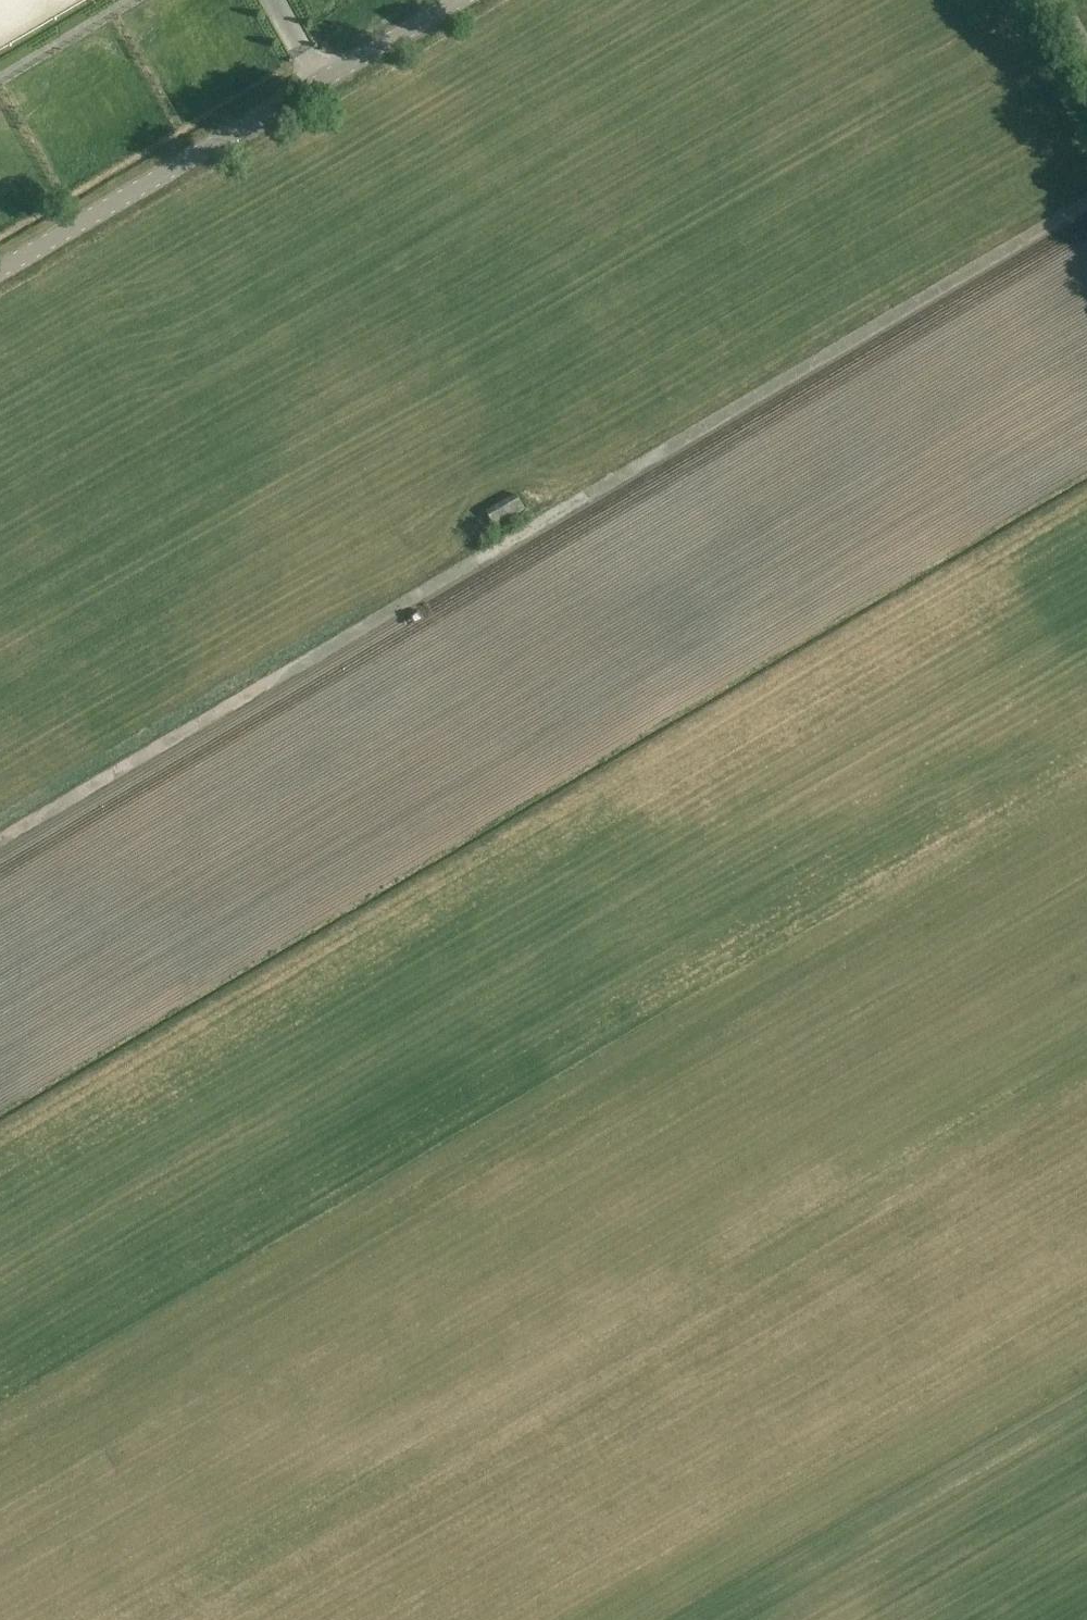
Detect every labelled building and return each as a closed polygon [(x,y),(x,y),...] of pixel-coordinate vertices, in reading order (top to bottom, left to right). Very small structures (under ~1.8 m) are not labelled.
[(494,526),(525,511),(515,492),(484,509),(494,526)]
